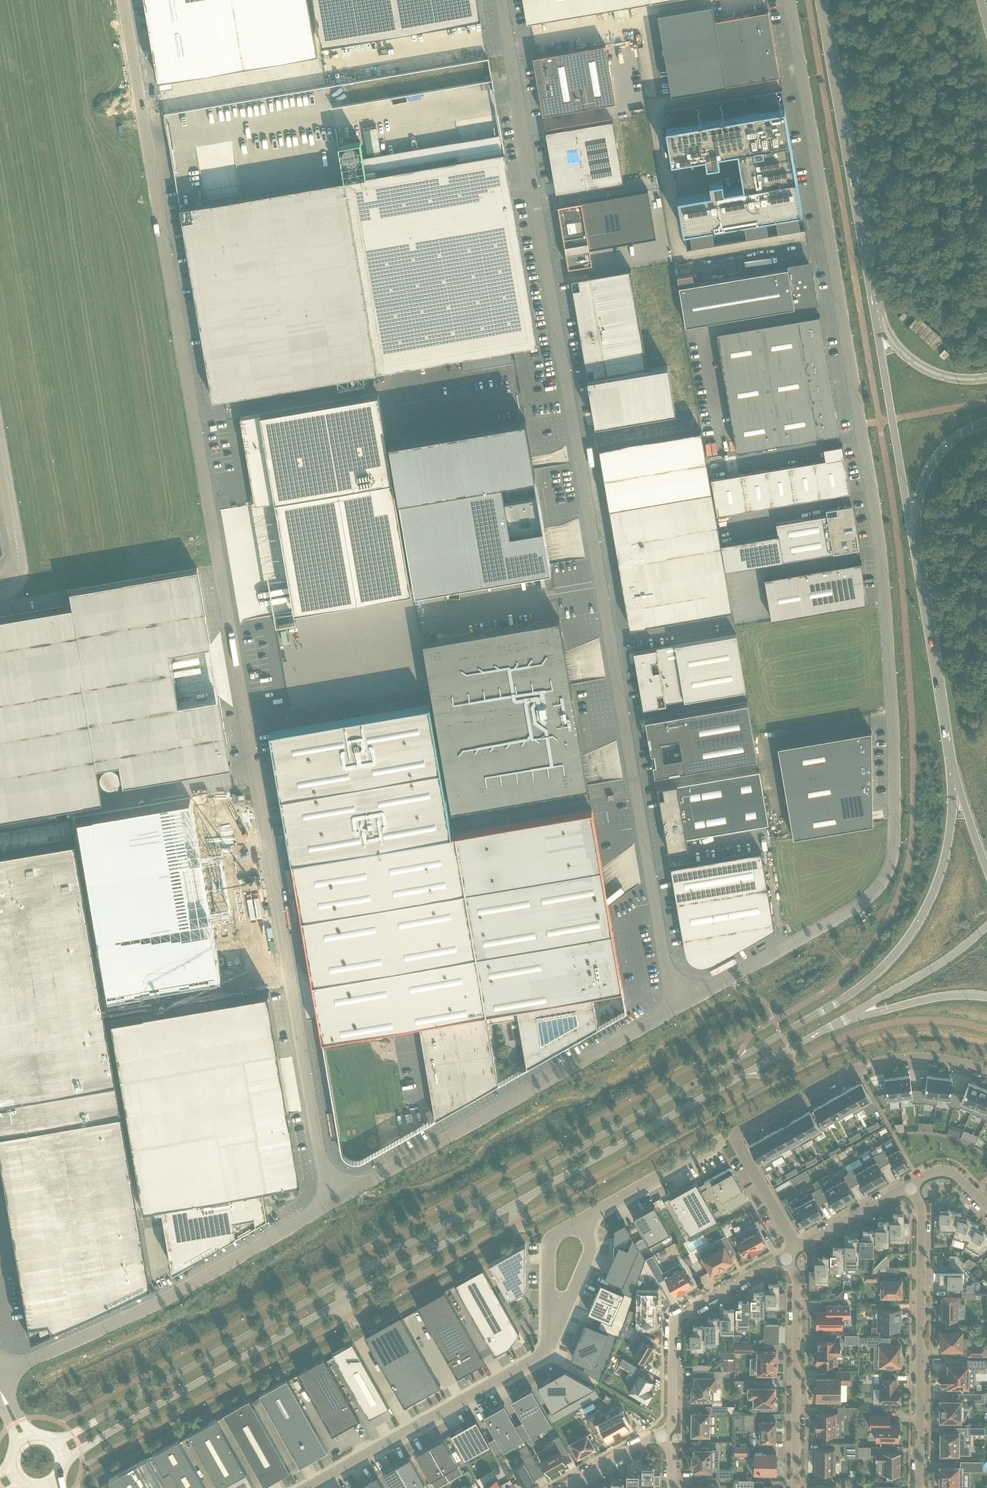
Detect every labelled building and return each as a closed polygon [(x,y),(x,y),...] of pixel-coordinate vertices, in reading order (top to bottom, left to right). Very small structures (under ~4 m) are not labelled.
[(159,80),(172,77),(318,53),(309,0),(145,0),(159,80)] [(322,45),(477,19),(481,18),(478,0),(314,0),(322,45)] [(527,23),(651,2),(651,0),(523,0),(527,23)] [(712,4),(658,14),(672,95),(726,85),(780,76),(768,11),(715,20),(712,4)] [(606,45),(533,57),(543,115),(615,102),(606,45)] [(776,91),(754,94),(757,110),(779,106),(776,91)] [(273,95),(203,104),(205,120),(275,111),(273,95)] [(744,96),(722,100),(725,116),(747,112),(744,96)] [(695,104),(673,108),(676,124),(698,120),(695,104)] [(785,108),(666,128),(672,162),(705,156),(707,166),(720,164),(718,154),(738,151),(744,188),(725,191),(723,179),(710,181),(711,191),(678,197),(684,231),(802,211),(797,179),(795,170),(793,170),(791,157),(793,157),(785,108)] [(612,120),(545,131),(549,152),(552,152),(554,161),(551,162),(555,183),(556,194),(587,188),(624,182),(612,120)] [(181,208),(180,208),(213,400),(224,398),(227,398),(284,388),(377,372),(537,345),(504,153),(366,176),(360,142),(339,145),(345,180),(195,205),(181,208)] [(648,190),(558,205),(559,209),(562,208),(563,216),(560,217),(565,246),(566,252),(569,267),(592,263),(590,248),(656,237),(648,190)] [(796,214),(776,217),(778,234),(799,230),(796,214)] [(765,219),(744,223),(746,239),(768,235),(765,219)] [(711,228),(690,232),(692,248),(713,245),(711,228)] [(692,274),(677,276),(686,326),(818,303),(813,274),(811,274),(809,262),(799,264),(799,262),(787,264),(787,268),(694,284),(692,274)] [(631,269),(571,279),(594,412),(596,423),(596,424),(675,411),(667,364),(648,367),(631,269)] [(902,321),(908,315),(904,311),(898,317),(902,321)] [(837,419),(833,396),(831,380),(827,356),(824,340),(820,317),(820,315),(717,332),(737,451),(840,433),(837,419)] [(933,349),(943,339),(918,316),(908,326),(933,349)] [(949,353),(944,349),(940,354),(944,358),(949,353)] [(510,352),(461,360),(463,371),(512,362),(510,352)] [(378,394),(241,417),(242,427),(247,454),(249,464),(255,504),(276,501),(294,611),(295,612),(412,591),(378,394)] [(502,482),(535,477),(534,469),(532,457),(527,428),(525,419),(389,443),(415,594),(551,571),(550,564),(544,528),(539,497),(505,503),(502,482)] [(717,441),(706,442),(707,454),(718,453),(717,441)] [(711,479),(717,515),(850,493),(842,445),(824,448),(826,460),(711,479)] [(711,490),(610,507),(615,541),(621,574),(621,576),(623,575),(624,582),(622,582),(630,627),(732,610),(711,490)] [(859,548),(856,530),(852,504),(835,507),(835,508),(836,508),(837,513),(827,515),(776,523),(778,534),(721,544),(725,571),(859,548)] [(862,562),(764,578),(771,619),(866,603),(862,562)] [(103,800),(98,767),(120,763),(124,784),(230,766),(229,764),(228,764),(225,744),(226,744),(218,697),(179,704),(170,652),(210,645),(197,568),(67,590),(70,605),(0,617),(0,817),(103,800)] [(588,786),(588,785),(565,652),(559,618),(423,642),(452,809),(588,786)] [(736,634),(675,644),(634,651),(643,707),(666,704),(666,703),(684,700),(685,700),(746,690),(736,634)] [(668,773),(757,758),(748,702),(659,717),(646,719),(653,764),(655,775),(668,773)] [(294,728),(270,732),(292,860),(313,984),(319,1018),(322,1040),(435,1020),(451,1110),(498,1083),(486,1012),(517,1007),(527,1067),(598,1027),(592,994),(622,988),(609,907),(608,907),(602,868),(592,810),(456,833),(452,834),(430,704),(294,728)] [(873,823),(849,827),(844,800),(872,796),(871,731),(778,747),(793,837),(873,824),(873,823)] [(662,787),(664,797),(659,798),(668,852),(688,848),(686,837),(768,824),(759,770),(662,787)] [(211,794),(75,817),(104,995),(220,976),(195,827),(216,823),(211,794)] [(26,1324),(46,1320),(48,1329),(148,1284),(103,1019),(98,994),(98,992),(98,989),(97,988),(72,840),(0,852),(0,1172),(26,1324)] [(671,867),(685,950),(686,953),(687,956),(690,959),(692,961),(695,963),(698,964),(702,965),(705,965),(707,965),(710,964),(774,928),(761,851),(671,867)] [(269,990),(107,1018),(140,1207),(162,1203),(173,1269),(203,1252),(268,1214),(263,1186),(301,1180),(290,1113),(257,1119),(247,1064),(245,1054),(279,1048),(269,990)] [(900,1100),(912,1098),(912,1102),(918,1103),(918,1089),(911,1089),(910,1075),(897,1077),(900,1100)] [(918,1103),(924,1102),(936,1104),(939,1077),(927,1075),(925,1089),(918,1089),(918,1103)] [(876,1087),(883,1086),(881,1076),(874,1076),(876,1087)] [(889,1105),(888,1101),(900,1100),(897,1077),(885,1078),(887,1092),(878,1094),(884,1107),(889,1105)] [(937,1100),(949,1101),(948,1105),(954,1107),(957,1094),(950,1092),(952,1078),(939,1077),(936,1104),(937,1104),(937,1100)] [(861,1081),(859,1083),(851,1087),(863,1108),(873,1103),(861,1082),(861,1081)] [(960,1107),(971,1111),(970,1113),(980,1087),(969,1083),(964,1096),(957,1094),(954,1107),(959,1108),(960,1107)] [(863,1108),(851,1087),(844,1091),(842,1092),(854,1114),(863,1108)] [(986,1104),(986,1090),(980,1087),(970,1113),(982,1117),(986,1120),(986,1119),(986,1105),(986,1104)] [(840,1093),(840,1094),(833,1098),(842,1115),(851,1110),(853,1114),(854,1114),(842,1092),(840,1093)] [(842,1115),(833,1098),(825,1102),(823,1103),(833,1120),(842,1115)] [(833,1120),(823,1103),(821,1104),(813,1109),(823,1126),(833,1120)] [(811,1138),(822,1133),(810,1111),(799,1117),(811,1138)] [(795,1119),(789,1122),(801,1144),(811,1138),(799,1117),(797,1118),(798,1119),(796,1120),(795,1119)] [(791,1150),(801,1144),(789,1122),(779,1128),(791,1150)] [(948,1126),(947,1134),(960,1135),(961,1128),(948,1126)] [(791,1150),(779,1128),(769,1134),(782,1155),(781,1153),(790,1148),(791,1150)] [(962,1130),(960,1138),(975,1141),(976,1133),(962,1130)] [(782,1155),(769,1134),(759,1139),(772,1161),(782,1155)] [(759,1139),(749,1145),(761,1167),(772,1161),(759,1139)] [(909,1166),(896,1143),(879,1152),(885,1164),(891,1161),(897,1172),(909,1166)] [(885,1164),(879,1152),(863,1161),(876,1184),(886,1178),(880,1167),(885,1164)] [(863,1163),(848,1171),(853,1182),(855,1184),(860,1181),(865,1190),(876,1184),(863,1161),(862,1162),(863,1163)] [(701,1191),(707,1201),(713,1198),(722,1214),(746,1201),(747,1201),(747,1200),(747,1199),(747,1198),(747,1197),(731,1170),(731,1169),(730,1169),(730,1168),(729,1168),(728,1168),(728,1169),(704,1182),(707,1188),(701,1191)] [(832,1180),(844,1202),(854,1196),(849,1187),(855,1184),(853,1182),(848,1171),(847,1172),(848,1173),(842,1176),(844,1179),(835,1184),(832,1180)] [(832,1180),(816,1189),(822,1200),(823,1202),(829,1199),(834,1208),(844,1202),(832,1180)] [(678,1193),(670,1198),(673,1204),(672,1205),(689,1235),(717,1220),(707,1201),(701,1191),(696,1182),(692,1184),(693,1185),(678,1193)] [(816,1189),(800,1198),(813,1220),(823,1214),(822,1212),(818,1205),(823,1202),(822,1200),(816,1189)] [(800,1198),(784,1207),(791,1220),(797,1217),(802,1225),(813,1220),(800,1198)] [(654,1205),(633,1218),(648,1246),(670,1233),(654,1205)] [(759,1218),(753,1208),(746,1212),(752,1222),(759,1218)] [(953,1239),(960,1213),(948,1209),(948,1211),(940,1211),(940,1232),(954,1233),(953,1238),(953,1239)] [(904,1223),(904,1214),(893,1213),(893,1221),(891,1221),(890,1242),(909,1242),(910,1223),(904,1223)] [(959,1218),(961,1213),(960,1213),(953,1239),(967,1242),(965,1246),(965,1247),(978,1225),(967,1218),(966,1220),(959,1218)] [(732,1232),(729,1221),(721,1223),(724,1234),(732,1232)] [(606,1275),(604,1278),(609,1280),(623,1286),(621,1290),(620,1290),(619,1291),(633,1296),(640,1275),(640,1274),(646,1259),(625,1222),(614,1228),(614,1239),(614,1241),(614,1243),(613,1243),(613,1247),(613,1249),(613,1254),(615,1255),(613,1259),(612,1263),(610,1266),(610,1267),(608,1272),(607,1274),(606,1273),(606,1275)] [(889,1246),(889,1222),(878,1222),(878,1229),(876,1229),(875,1245),(889,1246)] [(765,1244),(754,1224),(733,1236),(744,1256),(746,1255),(747,1257),(750,1255),(750,1254),(755,1252),(758,1251),(757,1249),(765,1244)] [(978,1225),(965,1247),(978,1255),(986,1246),(986,1234),(983,1231),(982,1233),(976,1229),(978,1225)] [(873,1254),(874,1230),(863,1230),(863,1239),(860,1239),(860,1254),(873,1254)] [(729,1241),(726,1235),(712,1243),(716,1250),(702,1258),(711,1273),(719,1269),(720,1270),(721,1269),(720,1269),(724,1267),(725,1267),(725,1266),(733,1261),(723,1245),(729,1241)] [(858,1268),(859,1239),(848,1239),(848,1245),(845,1245),(845,1268),(858,1268)] [(525,1243),(488,1264),(508,1300),(525,1290),(525,1243)] [(843,1271),(844,1247),(833,1247),(833,1254),(830,1254),(830,1271),(843,1271)] [(653,1254),(646,1259),(658,1281),(665,1277),(675,1295),(686,1289),(685,1287),(692,1284),(683,1268),(673,1274),(669,1268),(663,1272),(653,1254)] [(828,1285),(828,1256),(818,1256),(818,1261),(815,1261),(815,1271),(809,1271),(809,1289),(816,1289),(816,1285),(828,1285)] [(968,1258),(963,1262),(969,1269),(975,1262),(968,1258)] [(646,1259),(640,1274),(640,1275),(647,1274),(650,1279),(655,1276),(646,1259)] [(963,1267),(961,1265),(950,1265),(950,1272),(939,1272),(939,1282),(948,1283),(948,1285),(963,1285),(963,1267)] [(483,1268),(454,1284),(455,1286),(494,1355),(497,1353),(508,1347),(509,1346),(508,1344),(507,1343),(508,1343),(513,1340),(516,1336),(517,1336),(519,1332),(483,1268)] [(895,1280),(895,1279),(887,1279),(887,1280),(881,1280),(881,1287),(879,1287),(879,1294),(881,1294),(881,1296),(901,1296),(901,1295),(903,1295),(903,1288),(901,1288),(901,1280),(895,1280)] [(601,1283),(588,1312),(589,1312),(592,1314),(602,1318),(602,1319),(601,1321),(602,1321),(601,1322),(600,1325),(599,1327),(598,1326),(598,1327),(618,1336),(624,1322),(633,1296),(619,1291),(601,1283)] [(779,1293),(779,1284),(769,1284),(769,1291),(766,1291),(766,1310),(785,1310),(785,1293),(779,1293)] [(833,1299),(843,1299),(843,1290),(835,1297),(833,1299)] [(444,1291),(417,1306),(457,1377),(485,1362),(444,1291)] [(640,1292),(640,1320),(640,1323),(653,1323),(653,1320),(653,1305),(657,1305),(657,1292),(640,1292)] [(764,1316),(764,1292),(754,1292),(754,1299),(751,1299),(751,1316),(764,1316)] [(957,1319),(957,1297),(942,1297),(942,1309),(939,1309),(939,1319),(957,1319)] [(749,1329),(749,1301),(738,1301),(738,1307),(736,1307),(736,1329),(749,1329)] [(849,1318),(849,1305),(827,1305),(826,1312),(817,1312),(817,1328),(842,1328),(842,1318),(849,1318)] [(734,1333),(734,1309),(723,1309),(723,1317),(721,1317),(721,1333),(734,1333)] [(901,1317),(901,1309),(877,1309),(877,1312),(875,1313),(875,1316),(877,1317),(877,1330),(890,1330),(890,1331),(896,1331),(896,1330),(899,1330),(899,1317),(901,1317)] [(400,1314),(364,1335),(404,1406),(440,1385),(400,1314)] [(719,1341),(719,1318),(708,1318),(708,1323),(706,1323),(706,1341),(719,1341)] [(586,1322),(571,1355),(587,1362),(583,1370),(599,1380),(618,1336),(586,1322)] [(704,1350),(704,1326),(693,1326),(693,1334),(691,1334),(691,1350),(704,1350)] [(639,1329),(631,1342),(638,1346),(633,1355),(644,1362),(654,1345),(647,1341),(650,1336),(639,1329)] [(939,1333),(939,1339),(941,1339),(941,1349),(961,1349),(961,1355),(986,1355),(986,1347),(971,1347),(962,1347),(962,1338),(962,1331),(941,1331),(941,1333),(939,1333)] [(764,1343),(779,1344),(779,1333),(764,1333),(764,1343)] [(859,1344),(859,1335),(845,1334),(845,1343),(859,1344)] [(881,1345),(881,1337),(867,1337),(867,1346),(875,1346),(875,1357),(879,1357),(879,1367),(886,1367),(886,1368),(893,1368),(893,1367),(901,1367),(901,1364),(902,1364),(902,1357),(901,1357),(901,1345),(881,1345)] [(837,1342),(837,1340),(820,1340),(820,1349),(818,1349),(818,1350),(817,1350),(817,1351),(816,1352),(815,1353),(815,1354),(814,1355),(814,1356),(814,1358),(815,1359),(815,1360),(816,1361),(817,1362),(817,1363),(818,1363),(818,1364),(836,1364),(836,1354),(840,1354),(840,1342),(837,1342)] [(383,1409),(389,1406),(352,1341),(332,1353),(369,1417),(373,1415),(372,1414),(382,1408),(383,1409)] [(753,1343),(740,1343),(735,1343),(735,1352),(753,1352),(753,1343)] [(776,1359),(776,1351),(757,1351),(757,1373),(776,1374),(776,1366),(777,1366),(777,1359),(776,1359)] [(332,1434),(359,1419),(324,1357),(297,1372),(332,1434)] [(985,1368),(985,1359),(967,1359),(967,1365),(948,1365),(948,1366),(945,1366),(945,1373),(941,1373),(941,1384),(948,1384),(948,1387),(968,1387),(968,1371),(977,1371),(977,1368),(985,1368)] [(622,1362),(615,1374),(620,1377),(627,1366),(622,1362)] [(632,1380),(627,1389),(628,1390),(647,1402),(652,1393),(648,1390),(653,1382),(641,1375),(643,1370),(633,1364),(628,1371),(636,1376),(633,1381),(632,1380)] [(542,1382),(537,1385),(549,1407),(552,1411),(551,1411),(548,1413),(547,1413),(546,1413),(552,1423),(599,1396),(599,1395),(598,1393),(597,1394),(596,1391),(595,1389),(596,1389),(595,1389),(595,1388),(594,1387),(595,1386),(565,1370),(563,1374),(559,1380),(559,1381),(556,1375),(551,1378),(543,1383),(542,1382)] [(722,1379),(722,1371),(700,1371),(700,1377),(695,1377),(695,1383),(696,1383),(696,1387),(692,1387),(692,1399),(712,1399),(712,1388),(715,1388),(715,1379),(722,1379)] [(850,1384),(850,1371),(837,1371),(836,1378),(816,1378),(816,1387),(815,1387),(815,1390),(815,1395),(815,1397),(816,1397),(816,1400),(840,1401),(840,1384),(850,1384)] [(327,1451),(327,1450),(287,1378),(259,1394),(299,1466),(300,1466),(301,1466),(300,1465),(308,1461),(313,1459),(312,1458),(326,1450),(327,1451)] [(896,1389),(897,1379),(883,1379),(883,1389),(880,1389),(880,1403),(900,1403),(900,1389),(896,1389)] [(756,1387),(757,1380),(735,1380),(734,1387),(748,1388),(748,1396),(754,1396),(754,1405),(755,1405),(755,1410),(769,1410),(769,1406),(775,1406),(775,1404),(776,1404),(776,1403),(778,1403),(778,1396),(776,1396),(776,1395),(775,1395),(775,1387),(756,1387)] [(513,1400),(512,1401),(515,1406),(515,1407),(523,1421),(516,1425),(524,1439),(552,1423),(532,1388),(518,1396),(519,1396),(512,1400),(513,1400)] [(970,1401),(972,1401),(984,1402),(984,1400),(986,1400),(986,1393),(984,1393),(970,1393),(970,1401)] [(608,1402),(611,1397),(606,1394),(603,1399),(608,1402)] [(264,1486),(272,1482),(290,1472),(249,1400),(223,1414),(264,1486)] [(968,1406),(968,1401),(940,1401),(940,1410),(938,1410),(938,1418),(940,1418),(940,1421),(960,1421),(960,1406),(968,1406)] [(485,1416),(488,1422),(487,1422),(495,1437),(492,1439),(488,1441),(491,1446),(496,1454),(524,1439),(516,1425),(504,1404),(491,1411),(491,1412),(485,1416)] [(858,1414),(858,1407),(838,1407),(838,1413),(818,1413),(818,1420),(816,1420),(816,1428),(818,1428),(818,1435),(825,1435),(825,1436),(833,1436),(833,1435),(835,1435),(836,1419),(844,1419),(844,1414),(858,1414)] [(597,1412),(586,1418),(594,1433),(601,1429),(607,1439),(615,1435),(622,1432),(622,1431),(630,1427),(621,1412),(603,1422),(601,1419),(597,1412)] [(694,1412),(692,1412),(692,1414),(692,1420),(692,1427),(692,1433),(692,1434),(693,1434),(708,1434),(708,1435),(709,1435),(709,1433),(709,1414),(709,1412),(708,1412),(694,1412)] [(756,1421),(756,1413),(742,1413),(742,1426),(751,1426),(751,1430),(760,1430),(760,1441),(776,1441),(776,1433),(776,1428),(776,1421),(760,1421),(756,1421)] [(889,1424),(889,1415),(870,1415),(870,1428),(876,1428),(876,1441),(898,1441),(898,1436),(900,1436),(900,1424),(889,1424)] [(218,1487),(255,1487),(216,1419),(188,1434),(197,1451),(198,1450),(199,1452),(219,1487),(218,1487)] [(476,1420),(450,1434),(465,1460),(491,1446),(488,1441),(476,1420)] [(571,1442),(570,1443),(577,1456),(578,1457),(578,1456),(594,1447),(595,1447),(595,1446),(588,1434),(587,1433),(571,1442)] [(965,1446),(965,1433),(940,1433),(940,1441),(940,1446),(940,1454),(969,1455),(969,1446),(965,1446)] [(531,1436),(526,1439),(530,1446),(535,1443),(531,1436)] [(541,1459),(540,1460),(548,1474),(549,1473),(550,1472),(565,1464),(566,1463),(567,1463),(562,1454),(567,1451),(559,1436),(552,1440),(554,1443),(547,1447),(551,1454),(541,1460),(541,1459)] [(443,1438),(429,1446),(449,1481),(463,1473),(443,1438)] [(179,1442),(178,1440),(152,1454),(163,1474),(170,1470),(180,1487),(205,1487),(179,1442)] [(858,1447),(858,1443),(844,1443),(844,1459),(858,1459),(858,1458),(858,1447)] [(525,1459),(512,1467),(523,1487),(535,1481),(529,1470),(528,1468),(529,1468),(537,1463),(534,1457),(527,1444),(519,1448),(525,1459)] [(415,1454),(435,1487),(436,1487),(449,1481),(429,1446),(415,1454)] [(710,1449),(710,1447),(701,1447),(701,1449),(694,1449),(694,1456),(692,1456),(692,1463),(694,1463),(694,1470),(712,1471),(712,1449),(710,1449)] [(870,1458),(871,1447),(858,1447),(858,1458),(870,1458)] [(834,1472),(834,1449),(816,1449),(816,1472),(834,1472)] [(776,1455),(776,1453),(774,1453),(772,1453),(771,1453),(770,1454),(769,1455),(768,1456),(762,1453),(755,1453),(755,1462),(754,1462),(753,1463),(752,1463),(752,1464),(751,1465),(751,1466),(750,1467),(750,1468),(750,1469),(751,1470),(751,1471),(752,1472),(753,1473),(754,1473),(755,1474),(756,1474),(757,1474),(758,1473),(759,1473),(760,1472),(776,1472),(776,1466),(777,1466),(777,1465),(778,1465),(778,1464),(778,1463),(779,1463),(778,1462),(778,1461),(778,1460),(777,1460),(777,1459),(776,1459),(776,1455)] [(900,1475),(900,1453),(884,1453),(876,1453),(876,1461),(884,1461),(884,1475),(900,1475)] [(147,1457),(109,1479),(114,1487),(165,1487),(147,1457)] [(382,1473),(391,1487),(428,1487),(410,1457),(382,1473)] [(940,1487),(970,1487),(970,1471),(983,1471),(983,1461),(960,1461),(960,1467),(941,1466),(940,1466),(940,1467),(940,1487)] [(654,1465),(654,1463),(649,1463),(649,1465),(642,1465),(642,1484),(642,1485),(660,1485),(660,1474),(659,1474),(659,1475),(654,1475),(654,1465)] [(734,1478),(734,1469),(716,1468),(716,1477),(734,1478)] [(638,1471),(634,1471),(634,1473),(627,1473),(627,1487),(639,1487),(639,1473),(638,1473),(638,1471)] [(355,1487),(384,1487),(377,1475),(355,1487)] [(496,1477),(484,1484),(486,1487),(502,1487),(496,1477)] [(623,1479),(619,1479),(619,1480),(611,1480),(611,1487),(624,1487),(624,1481),(623,1481),(623,1479)]
